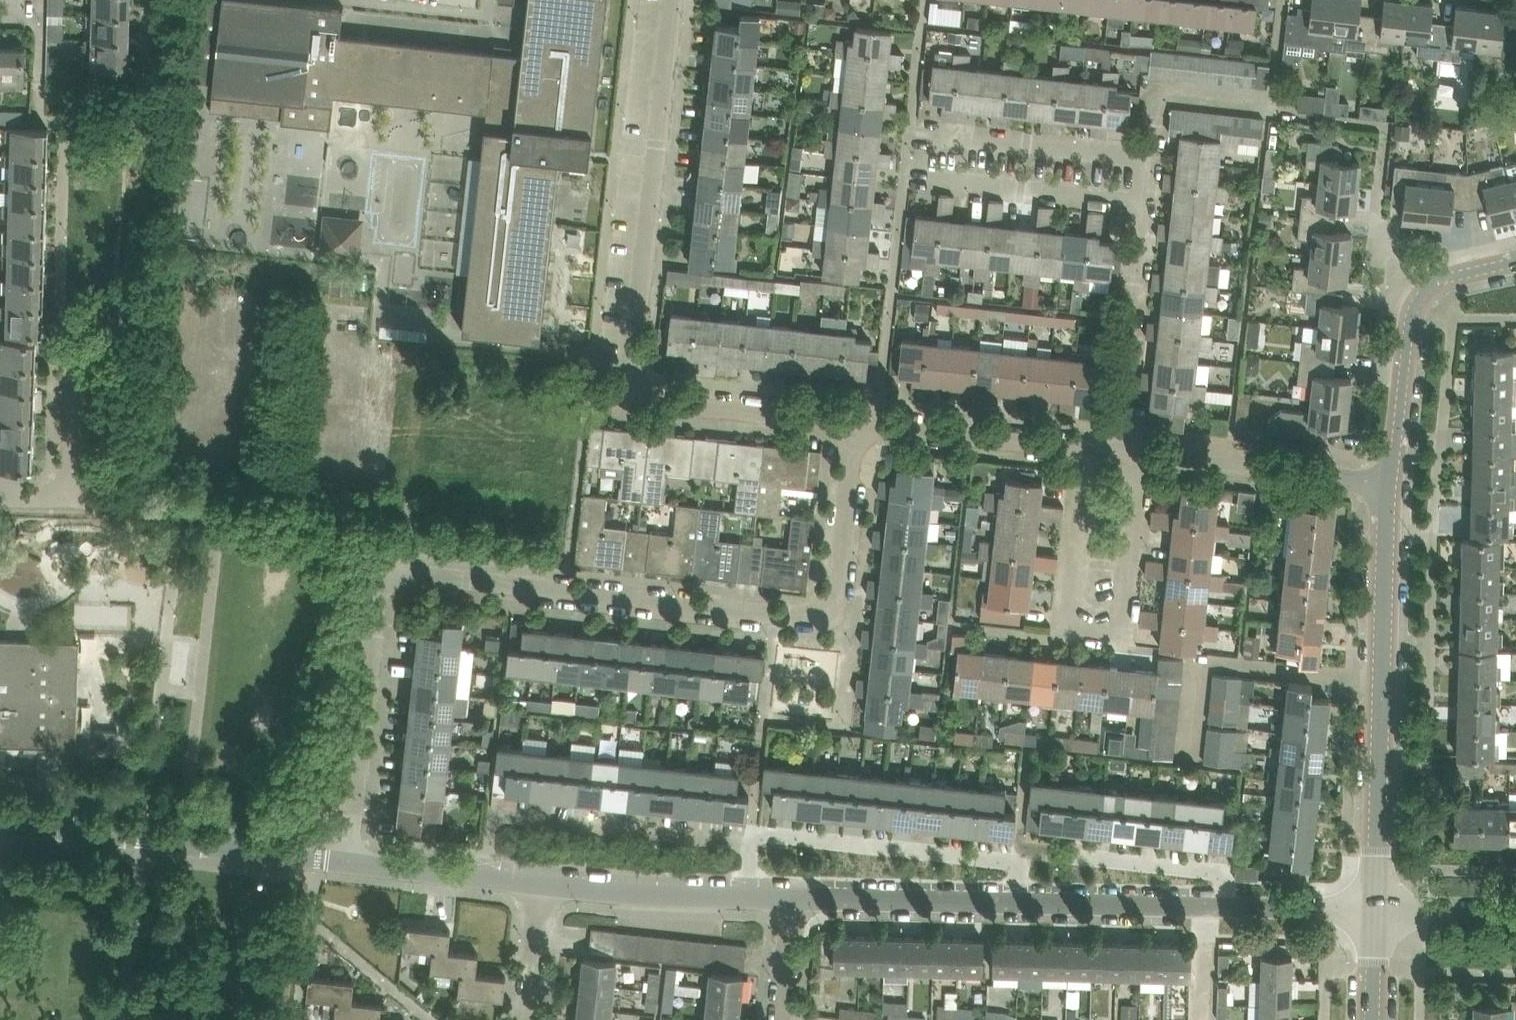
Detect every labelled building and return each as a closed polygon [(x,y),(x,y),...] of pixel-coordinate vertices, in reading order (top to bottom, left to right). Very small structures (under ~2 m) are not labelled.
[(63,13),(63,0),(48,0),(48,12),(63,13)] [(94,13),(94,14),(128,15),(129,0),(94,0),(94,13)] [(196,81),(213,83),(210,111),(225,112),(207,268),(324,281),(344,95),(497,112),(495,129),(485,128),(484,137),(483,137),(483,139),(484,139),(483,147),(482,147),(482,148),(483,148),(482,156),(481,156),(480,159),(481,159),(481,166),(480,166),(479,168),(480,168),(477,195),(476,195),(476,197),(477,197),(476,204),(475,204),(475,206),(476,206),(475,214),(474,214),(474,216),(475,216),(474,224),(473,223),(473,225),(474,225),(470,262),(469,262),(469,263),(470,263),(469,271),(468,271),(468,273),(469,273),(468,281),(467,281),(467,282),(468,282),(467,290),(466,290),(466,292),(467,292),(462,331),(541,339),(542,329),(543,329),(543,328),(542,328),(543,320),(544,320),(544,318),(543,318),(544,310),(545,310),(545,309),(544,309),(545,301),(546,301),(546,299),(545,299),(548,272),(549,272),(549,271),(548,270),(549,263),(550,263),(550,261),(549,261),(550,253),(551,253),(551,251),(550,251),(551,244),(552,244),(552,242),(551,242),(556,205),(557,204),(556,204),(557,196),(558,194),(557,194),(558,186),(559,186),(559,185),(558,185),(559,177),(560,177),(560,175),(559,175),(561,158),(589,161),(597,94),(598,94),(598,93),(597,93),(598,85),(599,85),(599,83),(598,83),(599,75),(600,75),(600,74),(599,73),(600,66),(601,66),(601,64),(600,64),(603,37),(604,37),(604,35),(603,35),(604,27),(605,28),(605,26),(604,26),(605,18),(606,18),(606,16),(605,16),(606,8),(607,8),(607,7),(607,0),(528,0),(526,17),(525,17),(525,19),(526,19),(525,26),(524,26),(524,28),(525,28),(524,36),(523,36),(523,38),(524,38),(522,54),(512,53),(512,46),(494,44),(494,51),(341,34),(344,6),(290,0),(223,0),(222,2),(205,0),(196,81)] [(744,8),(752,9),(753,0),(744,0),(744,8)] [(788,13),(800,14),(801,1),(793,0),(790,0),(788,13)] [(1109,9),(1110,0),(1085,0),(1084,6),(1109,9)] [(1133,12),(1134,0),(1110,0),(1109,9),(1133,12)] [(1157,14),(1158,0),(1134,0),(1133,12),(1157,14)] [(1181,17),(1183,0),(1158,0),(1157,14),(1181,17)] [(1205,20),(1207,0),(1183,0),(1181,17),(1205,20)] [(1229,23),(1231,0),(1207,0),(1205,20),(1229,23)] [(1229,23),(1254,25),(1256,3),(1276,5),(1277,0),(1243,0),(1243,1),(1235,0),(1231,0),(1229,23)] [(1331,49),(1336,0),(1312,0),(1311,7),(1310,14),(1298,12),(1288,11),(1285,39),(1282,63),(1295,64),(1304,50),(1318,52),(1318,48),(1331,49)] [(1367,49),(1370,20),(1359,19),(1361,0),(1336,0),(1331,49),(1345,51),(1345,46),(1367,49)] [(1405,37),(1409,0),(1406,0),(1384,0),(1382,22),(1370,20),(1367,49),(1389,51),(1391,35),(1405,37)] [(1417,54),(1439,57),(1442,29),(1431,27),(1433,3),(1409,0),(1405,37),(1419,39),(1417,54)] [(814,2),(813,14),(825,15),(826,3),(814,2)] [(960,25),(961,9),(938,7),(939,3),(930,2),(928,22),(960,25)] [(826,6),(825,16),(836,17),(837,7),(826,6)] [(1442,29),(1439,57),(1460,59),(1462,44),(1476,45),(1480,8),(1456,6),(1454,23),(1453,30),(1442,29)] [(1474,61),(1478,61),(1479,58),(1491,60),(1495,55),(1515,57),(1515,40),(1502,39),(1505,11),(1480,8),(1474,61)] [(93,25),(93,38),(93,40),(127,40),(128,15),(94,14),(94,13),(86,13),(86,24),(93,25)] [(717,23),(714,47),(737,50),(738,38),(757,40),(760,15),(742,13),(740,25),(717,23)] [(969,16),(967,26),(985,28),(986,17),(969,16)] [(1000,18),(999,29),(1010,30),(1011,19),(1000,18)] [(47,38),(62,38),(62,23),(48,23),(47,38)] [(836,39),(836,46),(849,48),(849,51),(888,55),(888,58),(900,60),(901,52),(889,51),(891,30),(856,26),(854,41),(836,39)] [(1123,29),(1121,44),(1130,45),(1131,30),(1123,29)] [(949,31),(948,40),(961,42),(962,37),(962,32),(949,31)] [(85,50),(85,65),(92,65),(95,66),(95,73),(95,79),(117,80),(117,74),(117,66),(127,66),(127,40),(93,40),(93,38),(85,38),(85,50)] [(714,47),(711,71),(734,74),(735,62),(754,64),(757,40),(738,38),(737,50),(714,47)] [(1189,38),(1188,49),(1201,51),(1203,39),(1189,38)] [(1230,41),(1228,51),(1238,52),(1242,50),(1242,46),(1238,39),(1232,39),(1230,41)] [(1203,42),(1202,51),(1211,52),(1212,43),(1203,42)] [(1062,44),(1061,56),(1069,57),(1071,45),(1062,44)] [(848,56),(846,75),(881,79),(882,65),(900,67),(900,60),(888,58),(888,55),(849,51),(849,48),(836,46),(835,54),(848,56)] [(8,89),(8,81),(23,81),(24,47),(0,47),(0,88),(8,89)] [(1149,73),(1161,74),(1164,51),(1152,49),(1149,73)] [(923,67),(920,97),(929,98),(944,99),(942,117),(949,118),(951,105),(953,106),(958,66),(962,66),(963,53),(955,52),(935,50),(934,63),(932,63),(932,68),(923,67)] [(1161,74),(1173,76),(1175,52),(1164,51),(1161,74)] [(1175,52),(1173,76),(1185,77),(1187,53),(1175,52)] [(979,108),(979,103),(983,68),(968,67),(970,54),(963,53),(962,66),(958,66),(953,106),(951,105),(949,118),(956,119),(958,106),(979,108)] [(1187,53),(1185,77),(1196,78),(1199,55),(1187,53)] [(1199,55),(1196,78),(1208,80),(1211,56),(1199,55)] [(1211,56),(1208,80),(1220,81),(1223,57),(1211,56)] [(992,123),(999,124),(1000,111),(1003,111),(1008,71),(1011,71),(1012,58),(1004,57),(1002,71),(983,68),(979,103),(993,105),(992,123)] [(1223,57),(1220,81),(1232,82),(1234,59),(1223,57)] [(1029,114),(1029,109),(1033,74),(1018,72),(1019,59),(1012,58),(1011,71),(1008,71),(1003,111),(1000,111),(999,124),(1006,124),(1007,111),(1029,114)] [(1234,59),(1232,82),(1244,83),(1246,60),(1234,59)] [(1103,60),(1102,69),(1104,69),(1110,69),(1111,61),(1103,60)] [(1244,83),(1255,85),(1258,61),(1246,60),(1244,83)] [(1258,61),(1255,85),(1267,86),(1270,62),(1258,61)] [(711,71),(708,95),(731,98),(733,86),(752,88),(754,64),(735,62),(734,74),(711,71)] [(1041,128),(1049,129),(1050,116),(1053,117),(1057,77),(1061,77),(1062,64),(1054,63),(1053,76),(1033,74),(1029,109),(1043,111),(1041,128)] [(47,64),(46,78),(61,78),(61,65),(47,64)] [(1078,119),(1079,115),(1082,79),(1068,78),(1069,65),(1062,64),(1061,77),(1057,77),(1053,117),(1050,116),(1049,129),(1056,130),(1057,117),(1078,119)] [(1091,134),(1098,135),(1100,122),(1102,122),(1107,82),(1110,83),(1112,70),(1110,69),(1104,69),(1102,82),(1082,79),(1079,115),(1093,116),(1091,134)] [(1100,122),(1098,135),(1106,135),(1107,123),(1128,125),(1132,90),(1117,88),(1119,70),(1112,70),(1110,83),(1107,82),(1102,122),(1100,122)] [(831,89),(830,96),(843,98),(843,101),(883,105),(882,108),(895,110),(896,102),(883,101),(886,79),(881,79),(846,75),(844,90),(831,89)] [(708,95),(706,119),(728,122),(730,110),(749,112),(752,88),(733,86),(731,98),(708,95)] [(843,106),(840,126),(875,130),(876,115),(894,117),(895,110),(882,108),(883,105),(843,101),(843,98),(830,96),(830,99),(829,104),(843,106)] [(1324,112),(1325,99),(1299,96),(1297,109),(1324,112)] [(1337,101),(1336,113),(1347,115),(1349,102),(1337,101)] [(1361,104),(1360,116),(1371,118),(1372,105),(1361,104)] [(1168,132),(1180,133),(1183,109),(1171,108),(1168,132)] [(1468,115),(1466,128),(1497,119),(1493,108),(1468,115)] [(1180,133),(1182,133),(1192,134),(1194,110),(1183,109),(1180,133)] [(4,110),(4,122),(23,122),(23,111),(4,110)] [(706,119),(703,143),(726,146),(727,134),(746,136),(749,112),(730,110),(728,122),(706,119)] [(1194,110),(1192,134),(1203,136),(1206,111),(1194,110)] [(1206,111),(1203,136),(1215,137),(1217,113),(1206,111)] [(1217,113),(1215,137),(1226,138),(1229,114),(1217,113)] [(1229,114),(1226,138),(1238,140),(1241,115),(1229,114)] [(1241,115),(1238,140),(1249,141),(1252,117),(1241,115)] [(1252,117),(1249,141),(1261,142),(1264,118),(1252,117)] [(1396,124),(1395,134),(1410,135),(1411,125),(1396,124)] [(826,138),(825,146),(838,147),(838,150),(877,155),(877,158),(890,159),(890,152),(878,151),(880,130),(875,130),(840,126),(839,140),(826,138)] [(13,139),(12,153),(12,154),(47,155),(48,129),(6,128),(5,139),(13,139)] [(1179,159),(1183,160),(1218,164),(1220,149),(1237,151),(1238,140),(1226,138),(1215,137),(1203,136),(1192,134),(1182,133),(1179,159)] [(703,143),(700,167),(723,170),(724,158),(743,160),(746,136),(727,134),(726,146),(703,143)] [(1322,168),(1320,182),(1357,186),(1359,161),(1342,159),(1343,150),(1338,142),(1309,139),(1306,166),(1322,168)] [(837,155),(835,175),(869,179),(871,165),(889,167),(890,159),(877,158),(877,155),(838,150),(838,147),(825,146),(824,154),(837,155)] [(1264,175),(1275,176),(1278,148),(1267,147),(1264,175)] [(12,164),(11,178),(11,179),(46,180),(47,155),(12,154),(12,153),(5,153),(4,164),(12,164)] [(792,156),(790,168),(801,169),(802,157),(792,156)] [(700,167),(698,191),(720,194),(722,182),(741,184),(743,160),(724,158),(723,170),(700,167)] [(1164,172),(1163,179),(1176,181),(1176,183),(1216,187),(1215,191),(1228,193),(1229,185),(1216,184),(1218,164),(1183,160),(1182,174),(1164,172)] [(1507,180),(1515,215),(1515,161),(1504,164),(1507,180)] [(1402,218),(1427,221),(1430,184),(1416,183),(1418,167),(1415,166),(1395,164),(1392,192),(1404,194),(1402,218)] [(1504,164),(1468,172),(1470,201),(1486,197),(1492,221),(1515,215),(1507,180),(1504,164)] [(1430,184),(1427,221),(1451,223),(1454,199),(1470,201),(1468,172),(1446,170),(1444,186),(1430,184)] [(811,190),(810,197),(819,198),(819,196),(832,197),(832,200),(872,204),(871,208),(884,209),(885,202),(872,200),(875,179),(869,179),(835,175),(833,190),(820,188),(819,191),(811,190)] [(11,190),(11,203),(11,205),(45,206),(46,180),(11,179),(11,178),(4,177),(4,190),(11,190)] [(1173,209),(1178,210),(1212,214),(1214,199),(1227,201),(1228,193),(1215,191),(1216,187),(1176,183),(1176,181),(1163,179),(1162,186),(1175,188),(1173,209)] [(698,191),(695,216),(718,218),(719,206),(738,208),(741,184),(722,182),(720,194),(698,191)] [(1301,209),(1300,215),(1328,219),(1330,207),(1354,210),(1357,186),(1320,182),(1318,196),(1303,194),(1301,209)] [(939,194),(936,218),(941,218),(936,257),(933,257),(932,264),(940,264),(941,258),(960,260),(964,226),(950,224),(954,195),(939,194)] [(788,196),(787,209),(794,210),(800,205),(801,197),(788,196)] [(818,204),(816,223),(829,225),(864,229),(865,214),(883,216),(884,209),(871,208),(872,204),(832,200),(832,197),(819,196),(819,198),(818,204)] [(989,199),(986,223),(990,223),(986,263),(983,263),(982,269),(990,270),(991,263),(1010,266),(1014,231),(1000,230),(1004,201),(989,199)] [(11,215),(10,229),(10,230),(45,231),(45,206),(11,205),(11,203),(3,203),(3,214),(11,215)] [(1038,205),(1035,228),(1040,229),(1036,269),(1033,268),(1032,275),(1039,276),(1040,269),(1059,271),(1063,237),(1050,235),(1053,207),(1038,205)] [(695,216),(692,240),(715,242),(716,230),(735,232),(738,208),(719,206),(718,218),(695,216)] [(1158,222),(1157,229),(1170,231),(1170,233),(1210,237),(1209,241),(1223,242),(1223,239),(1223,235),(1210,233),(1212,214),(1178,210),(1176,224),(1158,222)] [(1089,281),(1090,275),(1111,277),(1110,282),(1119,283),(1122,255),(1113,254),(1115,242),(1099,241),(1102,212),(1088,211),(1085,234),(1090,234),(1085,274),(1082,274),(1082,281),(1089,281)] [(911,250),(910,261),(925,263),(924,272),(922,293),(932,294),(935,273),(939,273),(940,264),(932,264),(933,257),(936,257),(941,218),(936,218),(915,215),(911,250)] [(1314,239),(1312,253),(1349,257),(1351,233),(1327,230),(1328,219),(1300,215),(1298,237),(1314,239)] [(783,220),(782,233),(783,234),(783,238),(792,239),(793,235),(794,235),(796,222),(783,220)] [(965,221),(964,226),(960,260),(975,262),(973,277),(989,279),(990,270),(982,269),(983,263),(986,263),(990,223),(986,223),(965,221)] [(767,223),(766,236),(776,237),(777,225),(776,224),(767,223)] [(814,238),(813,246),(827,247),(826,250),(866,254),(866,258),(878,259),(879,252),(866,250),(869,229),(864,229),(829,225),(828,240),(814,238)] [(1015,226),(1014,231),(1010,266),(1026,267),(1024,283),(1025,283),(1034,284),(1039,284),(1039,276),(1032,275),(1033,268),(1036,269),(1040,229),(1035,228),(1015,226)] [(10,240),(9,254),(9,255),(44,256),(45,231),(10,230),(10,229),(2,229),(2,240),(10,240)] [(1167,259),(1172,260),(1207,264),(1209,249),(1222,250),(1222,248),(1223,242),(1209,241),(1210,237),(1170,233),(1170,231),(1157,229),(1156,237),(1170,238),(1167,259)] [(715,242),(692,240),(689,264),(734,269),(735,258),(732,257),(735,232),(716,230),(715,242)] [(1063,237),(1059,271),(1075,273),(1075,276),(1073,288),(1071,310),(1081,311),(1083,289),(1088,290),(1089,281),(1082,281),(1082,276),(1082,274),(1085,274),(1090,234),(1085,234),(1064,232),(1063,237)] [(1223,242),(1222,248),(1230,249),(1231,240),(1223,239),(1223,242)] [(827,247),(813,246),(812,253),(826,255),(823,275),(858,279),(859,264),(877,266),(878,259),(866,258),(866,254),(826,250),(827,247)] [(1292,288),(1308,290),(1321,289),(1322,279),(1346,282),(1349,257),(1312,253),(1310,267),(1295,265),(1292,288)] [(9,266),(9,280),(9,281),(43,281),(44,256),(9,255),(9,254),(2,254),(2,266),(9,266)] [(1152,271),(1152,279),(1165,280),(1165,283),(1204,287),(1204,291),(1217,292),(1220,265),(1207,264),(1172,260),(1170,273),(1152,271)] [(666,276),(666,282),(699,285),(701,285),(701,282),(702,272),(701,271),(667,268),(666,276)] [(708,272),(706,282),(726,284),(727,274),(726,274),(708,272)] [(727,274),(726,284),(745,286),(746,276),(742,276),(727,274)] [(756,278),(755,288),(775,290),(776,280),(757,278),(756,278)] [(807,279),(806,289),(825,291),(826,281),(807,279)] [(1162,308),(1167,309),(1202,313),(1203,299),(1216,300),(1217,292),(1204,291),(1204,287),(1165,283),(1165,280),(1152,279),(1151,286),(1164,287),(1162,308)] [(8,291),(8,305),(8,306),(43,307),(43,281),(9,281),(9,280),(1,280),(1,291),(8,291)] [(776,280),(775,290),(795,292),(796,282),(776,280)] [(826,281),(825,291),(844,293),(845,283),(826,281)] [(1025,283),(1024,294),(1033,295),(1034,284),(1025,283)] [(1322,312),(1320,326),(1356,331),(1359,306),(1335,303),(1336,291),(1321,289),(1308,290),(1306,311),(1322,312)] [(970,291),(969,298),(982,300),(983,292),(970,291)] [(937,310),(937,312),(956,314),(956,312),(957,303),(938,300),(937,310)] [(916,302),(914,318),(928,320),(930,304),(916,302)] [(956,312),(956,314),(974,316),(976,305),(957,303),(956,312)] [(8,306),(8,305),(1,304),(0,316),(8,317),(7,332),(42,333),(43,307),(8,306)] [(987,306),(986,317),(1005,320),(1006,318),(1007,308),(987,306)] [(1006,318),(1005,320),(1024,322),(1025,311),(1007,308),(1006,318)] [(660,327),(658,343),(667,344),(667,348),(682,350),(680,367),(694,369),(696,356),(692,356),(696,316),(699,316),(699,310),(692,309),(691,315),(671,313),(669,328),(660,327)] [(1147,321),(1146,328),(1159,330),(1159,333),(1199,337),(1198,341),(1211,342),(1212,335),(1199,333),(1202,313),(1167,309),(1165,323),(1147,321)] [(717,359),(717,354),(721,319),(706,317),(707,311),(699,310),(699,316),(696,316),(692,356),(696,356),(717,359)] [(1038,321),(1038,323),(1055,325),(1055,323),(1056,314),(1039,312),(1038,321)] [(1056,314),(1055,325),(1072,327),(1074,327),(1075,316),(1073,316),(1056,314)] [(731,361),(741,362),(746,321),(748,322),(749,316),(742,315),(741,321),(721,319),(717,354),(732,355),(731,361)] [(766,364),(767,359),(771,325),(756,323),(757,317),(749,316),(748,322),(746,321),(741,362),(766,364)] [(781,366),(791,367),(796,327),(798,327),(799,321),(791,320),(791,327),(771,325),(767,359),(781,361),(781,366)] [(1250,320),(1248,332),(1260,333),(1261,321),(1250,320)] [(816,370),(817,365),(821,330),(806,328),(807,322),(799,321),(798,327),(796,327),(791,367),(816,370)] [(831,366),(830,371),(841,373),(845,332),(848,333),(849,327),(841,326),(840,332),(821,330),(817,365),(831,366)] [(899,354),(897,374),(913,376),(911,393),(925,395),(927,382),(922,381),(926,343),(929,343),(930,336),(929,336),(930,327),(924,326),(923,335),(922,335),(922,342),(901,340),(900,346),(899,354)] [(1303,339),(1300,360),(1328,364),(1330,352),(1354,355),(1356,331),(1320,326),(1318,341),(1303,339)] [(841,373),(830,371),(829,384),(843,385),(845,373),(876,376),(879,352),(869,350),(870,341),(855,339),(856,328),(849,327),(848,333),(845,332),(841,373)] [(1156,359),(1161,359),(1196,363),(1197,348),(1210,350),(1211,342),(1198,341),(1199,337),(1159,333),(1159,330),(1146,328),(1145,336),(1159,337),(1156,359)] [(926,343),(922,381),(927,382),(948,384),(948,379),(952,346),(953,338),(938,336),(930,335),(929,343),(926,343)] [(1002,351),(998,385),(1012,387),(1012,391),(1022,392),(1026,354),(1028,355),(1029,347),(1028,347),(1029,339),(1003,336),(1002,340),(1001,351),(1002,351)] [(442,337),(433,426),(531,437),(540,347),(442,337)] [(976,349),(972,387),(997,390),(998,385),(1002,351),(1001,351),(1002,340),(981,338),(981,342),(979,341),(978,349),(976,349)] [(35,365),(36,341),(0,340),(0,364),(35,365)] [(962,386),(972,387),(976,349),(978,349),(979,341),(972,341),(971,348),(952,346),(948,379),(962,381),(962,386)] [(1047,395),(1048,391),(1052,357),(1036,355),(1037,348),(1029,347),(1028,355),(1026,354),(1022,392),(1047,395)] [(1479,376),(1512,377),(1512,376),(1513,363),(1515,363),(1515,350),(1477,349),(1477,350),(1479,350),(1478,374),(1476,374),(1476,376),(1479,376)] [(1062,392),(1061,397),(1071,398),(1076,360),(1078,360),(1079,353),(1072,352),(1071,359),(1052,357),(1048,391),(1062,392)] [(1071,398),(1061,397),(1060,410),(1075,412),(1076,398),(1097,401),(1101,366),(1085,364),(1086,353),(1079,353),(1078,360),(1076,360),(1071,398)] [(1142,371),(1141,379),(1154,380),(1154,382),(1193,387),(1194,383),(1196,363),(1161,359),(1159,373),(1142,371)] [(1314,384),(1312,398),(1349,402),(1351,377),(1327,375),(1328,364),(1300,360),(1298,382),(1314,384)] [(34,391),(35,365),(0,364),(0,390),(34,391)] [(1476,402),(1478,402),(1512,403),(1515,403),(1515,376),(1512,376),(1512,377),(1479,376),(1478,401),(1476,401),(1476,402)] [(1154,380),(1141,379),(1140,386),(1153,388),(1151,408),(1185,412),(1187,397),(1205,399),(1207,384),(1194,383),(1193,387),(1154,382),(1154,380)] [(33,416),(34,391),(0,390),(0,415),(33,416)] [(1236,418),(1248,419),(1251,391),(1239,390),(1236,418)] [(1349,402),(1312,398),(1310,412),(1282,409),(1269,419),(1268,431),(1324,437),(1331,432),(1332,425),(1346,426),(1349,402)] [(1475,428),(1477,428),(1515,429),(1515,421),(1515,416),(1511,416),(1512,403),(1478,402),(1477,427),(1475,427),(1475,428)] [(33,441),(33,416),(0,415),(0,440),(33,441)] [(620,498),(641,501),(649,432),(621,429),(621,427),(620,427),(620,429),(591,426),(587,464),(623,468),(620,498)] [(1474,453),(1474,454),(1476,454),(1515,455),(1515,429),(1477,428),(1476,453),(1474,453)] [(649,432),(641,501),(664,503),(668,473),(695,476),(695,478),(696,482),(701,483),(702,477),(706,438),(678,435),(678,433),(677,433),(677,435),(649,432)] [(734,511),(756,513),(764,445),(736,442),(736,439),(735,439),(735,441),(706,438),(702,477),(738,481),(734,511)] [(0,440),(0,468),(32,469),(33,441),(0,440)] [(764,445),(756,513),(779,516),(781,491),(817,495),(822,451),(793,448),(794,446),(792,445),(792,448),(764,445)] [(1473,480),(1476,480),(1509,481),(1515,481),(1515,469),(1515,455),(1476,454),(1475,479),(1473,479),(1473,480)] [(879,480),(878,487),(891,488),(891,492),(930,496),(930,499),(943,500),(945,485),(931,483),(934,460),(914,458),(904,467),(898,467),(896,481),(879,480)] [(974,463),(973,478),(976,478),(984,476),(989,471),(991,464),(978,460),(974,463)] [(983,506),(992,507),(993,500),(999,501),(999,503),(1039,508),(1039,503),(1041,482),(1007,478),(1005,494),(984,491),(983,506)] [(1473,505),(1473,506),(1475,506),(1509,507),(1514,507),(1514,494),(1509,494),(1509,481),(1476,480),(1475,505),(1473,505)] [(1256,487),(1240,485),(1238,504),(1254,506),(1256,487)] [(888,516),(893,517),(928,521),(929,506),(942,508),(943,500),(930,499),(930,496),(891,492),(891,488),(878,487),(877,494),(890,495),(888,516)] [(1150,524),(1173,527),(1174,522),(1214,527),(1213,531),(1219,531),(1220,523),(1214,522),(1217,492),(1183,488),(1180,513),(1151,510),(1150,524)] [(633,570),(634,570),(638,530),(633,530),(603,526),(606,496),(584,493),(576,562),(605,565),(604,567),(606,567),(606,565),(622,567),(622,564),(634,565),(633,570)] [(1280,501),(1277,525),(1286,527),(1291,527),(1314,530),(1312,542),(1331,544),(1334,519),(1332,519),(1332,514),(1333,514),(1333,513),(1334,513),(1334,512),(1334,511),(1335,510),(1335,509),(1335,508),(1335,507),(1335,506),(1335,505),(1335,504),(1334,504),(1334,503),(1333,502),(1333,501),(1332,501),(1332,500),(1331,500),(1330,499),(1329,499),(1328,498),(1297,495),(1296,503),(1294,503),(1289,502),(1280,501)] [(999,508),(997,528),(1031,532),(1033,518),(1061,521),(1063,506),(1039,503),(1039,508),(999,503),(999,501),(993,500),(992,507),(999,508)] [(663,572),(691,575),(699,506),(677,504),(673,534),(646,531),(639,530),(638,530),(634,570),(635,571),(635,566),(647,567),(646,570),(662,571),(662,574),(663,574),(663,572)] [(748,583),(749,583),(753,543),(718,539),(721,509),(699,506),(691,575),(720,578),(719,580),(721,580),(721,578),(737,580),(737,577),(748,578),(748,583)] [(1472,531),(1472,532),(1492,533),(1513,533),(1514,520),(1509,520),(1509,507),(1475,506),(1474,531),(1472,531)] [(753,543),(749,583),(750,584),(750,578),(761,580),(761,583),(777,585),(777,587),(778,587),(778,585),(806,588),(814,519),(794,517),(791,517),(788,547),(762,544),(763,535),(754,534),(753,543)] [(874,529),(873,536),(886,538),(886,541),(925,546),(924,548),(938,550),(939,542),(926,541),(928,521),(893,517),(892,531),(874,529)] [(640,518),(639,530),(646,531),(648,519),(640,518)] [(1171,548),(1176,548),(1211,552),(1212,538),(1228,540),(1229,529),(1229,524),(1220,523),(1219,531),(1213,531),(1214,527),(1174,522),(1173,527),(1171,548)] [(965,525),(962,549),(971,550),(974,526),(965,525)] [(1286,527),(1283,551),(1288,551),(1311,554),(1310,566),(1329,568),(1331,544),(1312,542),(1314,530),(1291,527),(1286,527)] [(985,557),(987,557),(988,550),(994,550),(993,553),(1033,557),(1033,553),(1036,532),(1031,532),(997,528),(995,543),(979,541),(977,556),(985,557)] [(1246,542),(1247,531),(1229,529),(1228,540),(1246,542)] [(883,566),(888,567),(922,570),(924,556),(937,557),(938,550),(924,548),(925,546),(886,541),(886,538),(873,536),(872,544),(885,545),(883,566)] [(1463,563),(1463,564),(1465,564),(1500,565),(1504,565),(1505,552),(1505,539),(1500,538),(1484,538),(1464,537),(1464,539),(1466,539),(1465,563),(1463,563)] [(1144,575),(1168,577),(1169,573),(1208,577),(1208,580),(1214,580),(1215,573),(1208,572),(1211,552),(1176,548),(1175,563),(1146,559),(1144,575)] [(985,557),(984,563),(992,564),(991,577),(1026,581),(1027,568),(1056,571),(1057,556),(1033,553),(1033,557),(993,553),(994,550),(988,550),(987,557),(985,557)] [(1282,569),(1281,575),(1285,575),(1308,578),(1307,590),(1326,592),(1329,568),(1310,566),(1311,554),(1288,551),(1286,569),(1282,569)] [(1238,555),(1237,561),(1242,567),(1249,564),(1249,556),(1238,555)] [(1462,589),(1462,590),(1464,590),(1499,591),(1504,591),(1504,578),(1499,578),(1500,565),(1465,564),(1464,589),(1462,589)] [(868,579),(868,586),(880,588),(880,591),(919,595),(919,598),(933,600),(933,591),(920,590),(922,570),(888,567),(887,581),(868,579)] [(1166,598),(1170,598),(1205,602),(1207,588),(1222,589),(1223,574),(1215,573),(1214,580),(1208,580),(1208,577),(1169,573),(1168,577),(1166,598)] [(1285,575),(1282,600),(1305,602),(1304,614),(1323,616),(1326,592),(1307,590),(1308,578),(1285,575)] [(1026,581),(991,577),(989,592),(983,592),(980,618),(1020,623),(1021,607),(1027,608),(1030,582),(1026,581)] [(877,616),(882,616),(917,620),(918,606),(932,607),(933,600),(919,598),(919,595),(880,591),(880,588),(868,586),(867,594),(879,595),(877,616)] [(1462,615),(1461,616),(1463,616),(1498,617),(1503,617),(1503,604),(1499,604),(1499,591),(1464,590),(1463,615),(1462,615)] [(1139,624),(1163,627),(1163,622),(1203,626),(1202,630),(1208,631),(1209,622),(1203,622),(1205,602),(1170,598),(1169,612),(1140,609),(1139,624)] [(1282,600),(1279,624),(1303,626),(1301,638),(1320,641),(1323,616),(1304,614),(1305,602),(1282,600)] [(863,629),(862,636),(875,637),(875,641),(914,645),(914,648),(927,649),(928,641),(915,640),(917,620),(882,616),(881,630),(863,629)] [(1461,641),(1461,642),(1481,643),(1502,643),(1503,630),(1498,630),(1498,617),(1463,616),(1463,641),(1461,641)] [(531,675),(531,670),(534,647),(545,649),(547,630),(523,627),(524,619),(512,618),(507,668),(522,669),(522,674),(531,675)] [(421,629),(418,653),(441,656),(442,644),(461,646),(464,622),(445,620),(443,631),(421,629)] [(1163,622),(1163,627),(1160,647),(1195,651),(1197,637),(1216,639),(1218,623),(1209,622),(1208,631),(1202,630),(1203,626),(1163,622)] [(1275,639),(1274,645),(1277,646),(1277,649),(1300,651),(1298,663),(1317,665),(1320,641),(1301,638),(1303,626),(1279,624),(1278,640),(1275,639)] [(531,670),(555,673),(558,650),(569,652),(571,633),(547,630),(545,649),(534,647),(531,670)] [(959,689),(978,691),(982,657),(968,655),(970,634),(953,632),(951,650),(957,651),(952,696),(958,697),(959,689)] [(555,673),(579,676),(582,653),(593,654),(595,636),(571,633),(569,652),(558,650),(555,673)] [(1246,633),(1244,655),(1259,657),(1262,635),(1246,633)] [(582,653),(579,676),(596,678),(595,683),(603,683),(603,678),(606,656),(617,657),(619,638),(595,636),(593,654),(582,653)] [(872,666),(877,666),(912,670),(913,655),(926,657),(927,649),(914,648),(914,645),(875,641),(875,637),(862,636),(861,643),(874,645),(872,666)] [(603,678),(627,681),(630,658),(641,660),(643,641),(619,638),(617,657),(606,656),(603,678)] [(25,744),(25,749),(38,749),(38,745),(46,746),(46,747),(68,747),(68,746),(77,747),(78,716),(79,716),(80,704),(78,704),(79,681),(80,681),(80,669),(79,669),(80,641),(74,641),(74,640),(51,640),(44,640),(44,639),(31,639),(31,640),(0,639),(0,745),(25,744)] [(627,681),(651,684),(654,661),(665,662),(667,644),(643,641),(641,660),(630,658),(627,681)] [(418,653),(416,677),(438,680),(440,668),(458,670),(461,646),(442,644),(441,656),(418,653)] [(651,684),(675,687),(678,664),(689,665),(691,646),(667,644),(665,662),(654,661),(651,684)] [(675,687),(699,689),(702,666),(713,668),(715,649),(691,646),(689,665),(678,664),(675,687)] [(699,689),(723,692),(726,669),(737,670),(739,652),(715,649),(713,668),(702,666),(699,689)] [(1460,675),(1459,676),(1461,676),(1496,677),(1500,677),(1501,665),(1497,665),(1497,650),(1480,649),(1460,649),(1460,650),(1462,650),(1461,675),(1460,675)] [(726,669),(723,692),(728,693),(748,695),(748,692),(760,693),(762,674),(764,655),(739,652),(737,670),(726,669)] [(992,699),(1000,700),(1001,694),(1003,695),(1007,655),(982,652),(982,657),(978,691),(993,693),(992,699)] [(1008,694),(1028,696),(1032,662),(1017,661),(1018,656),(1007,655),(1003,695),(1001,694),(1000,700),(1007,701),(1008,694)] [(1159,655),(1158,668),(1182,671),(1184,658),(1159,655)] [(1042,705),(1049,706),(1050,700),(1053,700),(1057,660),(1032,657),(1032,662),(1028,696),(1042,698),(1042,705)] [(1058,699),(1078,701),(1081,668),(1067,666),(1068,661),(1057,660),(1053,700),(1050,700),(1049,706),(1057,706),(1058,699)] [(1091,711),(1100,712),(1100,705),(1103,706),(1107,666),(1082,663),(1081,668),(1078,701),(1092,703),(1091,711)] [(857,678),(856,686),(869,687),(869,690),(908,695),(908,697),(922,699),(922,691),(910,690),(912,670),(877,666),(875,680),(857,678)] [(1108,704),(1128,707),(1131,674),(1117,672),(1117,667),(1107,666),(1103,706),(1100,705),(1100,712),(1107,712),(1108,704)] [(416,677),(413,702),(435,704),(437,692),(456,695),(458,670),(440,668),(438,680),(416,677)] [(1132,668),(1131,674),(1128,707),(1142,708),(1141,716),(1153,717),(1154,706),(1155,693),(1157,681),(1158,671),(1132,668)] [(1158,668),(1158,671),(1157,681),(1181,683),(1182,671),(1158,668)] [(1214,673),(1213,685),(1242,688),(1243,677),(1214,673)] [(1459,700),(1459,702),(1461,702),(1495,703),(1500,703),(1500,690),(1496,690),(1496,677),(1461,676),(1460,701),(1459,700)] [(1157,681),(1155,693),(1179,696),(1181,683),(1157,681)] [(1289,682),(1286,706),(1309,709),(1308,721),(1326,723),(1329,699),(1311,697),(1312,684),(1289,682)] [(1213,686),(1211,697),(1241,700),(1242,689),(1242,688),(1213,685),(1213,686)] [(869,687),(856,686),(856,693),(868,694),(865,732),(900,735),(900,734),(896,734),(897,719),(901,719),(903,704),(921,706),(922,699),(908,697),(908,695),(869,690),(869,687)] [(413,702),(410,726),(433,728),(434,716),(453,719),(456,695),(437,692),(435,704),(413,702)] [(1155,693),(1154,706),(1178,709),(1179,696),(1155,693)] [(1211,699),(1210,709),(1240,712),(1241,702),(1241,700),(1211,697),(1211,699)] [(488,698),(487,713),(496,714),(498,699),(488,698)] [(538,709),(540,699),(528,698),(527,707),(538,709)] [(553,701),(552,710),(576,713),(577,701),(553,698),(553,701)] [(925,698),(924,707),(931,707),(939,708),(940,699),(929,698),(925,698)] [(540,699),(538,709),(552,710),(553,701),(540,699)] [(576,712),(576,713),(587,714),(588,702),(577,701),(576,712)] [(600,704),(588,702),(587,714),(598,715),(600,704)] [(1458,728),(1460,728),(1495,729),(1499,729),(1500,716),(1495,716),(1495,703),(1461,702),(1460,727),(1458,727),(1458,728)] [(1176,720),(1178,709),(1154,706),(1153,717),(1176,720)] [(1286,706),(1283,730),(1306,733),(1305,745),(1324,747),(1326,723),(1308,721),(1309,709),(1286,706)] [(625,708),(624,718),(636,720),(637,709),(625,708)] [(1210,711),(1209,720),(1210,720),(1238,724),(1239,715),(1240,712),(1210,709),(1210,711)] [(661,710),(659,722),(671,724),(672,711),(661,710)] [(513,711),(512,724),(524,725),(525,713),(513,711)] [(410,726),(407,750),(430,752),(431,740),(450,743),(453,719),(434,716),(433,728),(410,726)] [(1153,717),(1151,730),(1175,733),(1176,720),(1153,717)] [(1207,737),(1207,739),(1236,742),(1236,740),(1238,730),(1209,727),(1208,727),(1207,737)] [(1106,728),(1104,750),(1123,752),(1124,739),(1125,730),(1106,728)] [(1457,752),(1457,754),(1477,755),(1499,755),(1499,743),(1494,742),(1495,729),(1460,728),(1459,752),(1457,752)] [(118,748),(118,730),(95,729),(95,747),(118,748)] [(485,729),(483,745),(493,746),(494,730),(485,729)] [(954,740),(972,741),(973,731),(955,729),(954,740)] [(1151,730),(1150,743),(1174,746),(1175,733),(1151,730)] [(1283,730),(1281,755),(1304,757),(1302,769),(1321,771),(1324,747),(1305,745),(1306,733),(1283,730)] [(973,731),(972,741),(993,743),(994,733),(973,731)] [(1005,740),(1023,742),(1024,733),(1006,731),(1005,740)] [(1024,733),(1023,742),(1043,744),(1044,735),(1024,733)] [(1056,736),(1055,745),(1074,747),(1075,738),(1056,736)] [(1075,738),(1074,747),(1093,749),(1094,740),(1075,738)] [(1205,750),(1205,751),(1235,754),(1235,753),(1235,749),(1236,742),(1207,739),(1205,750)] [(407,750),(405,774),(427,776),(428,764),(447,767),(450,743),(431,740),(430,752),(407,750)] [(1236,742),(1235,749),(1244,750),(1247,751),(1247,742),(1236,741),(1236,742)] [(1125,743),(1124,753),(1142,755),(1143,745),(1125,743)] [(1174,746),(1150,743),(1148,756),(1172,758),(1174,746)] [(518,790),(529,792),(532,769),(520,767),(522,749),(498,746),(492,794),(518,796),(518,790)] [(529,792),(553,794),(556,771),(544,770),(546,751),(522,749),(520,767),(532,769),(529,792)] [(1205,751),(1204,762),(1234,766),(1234,765),(1242,766),(1244,750),(1235,749),(1235,753),(1235,754),(1205,751)] [(553,794),(577,797),(580,774),(568,773),(570,754),(546,751),(544,770),(556,771),(553,794)] [(577,797),(601,800),(604,777),(592,775),(594,757),(570,754),(568,773),(580,774),(577,797)] [(1281,755),(1278,779),(1301,781),(1300,793),(1318,795),(1321,771),(1302,769),(1304,757),(1281,755)] [(601,800),(625,802),(628,779),(616,778),(618,759),(594,757),(592,775),(604,777),(601,800)] [(479,758),(478,769),(490,771),(491,759),(479,758)] [(625,802),(650,805),(652,782),(640,781),(642,762),(618,759),(616,778),(628,779),(625,802)] [(1457,775),(1483,776),(1483,761),(1457,761),(1457,775)] [(1490,761),(1489,770),(1510,771),(1510,762),(1490,761)] [(650,805),(674,808),(676,785),(664,783),(666,765),(642,762),(640,781),(652,782),(650,805)] [(771,807),(796,809),(799,786),(787,785),(789,766),(764,763),(762,783),(774,784),(771,807)] [(405,774),(402,798),(424,800),(426,789),(445,791),(447,767),(428,764),(427,776),(405,774)] [(674,808),(698,810),(700,787),(688,786),(690,768),(666,765),(664,783),(676,785),(674,808)] [(714,770),(712,789),(724,790),(722,813),(746,816),(749,793),(751,774),(752,767),(740,766),(739,773),(719,771),(714,770)] [(796,809),(820,812),(823,789),(811,788),(813,769),(789,766),(787,785),(799,786),(796,809)] [(698,810),(722,813),(724,790),(712,789),(714,770),(690,768),(688,786),(700,787),(698,810)] [(820,812),(844,815),(847,792),(835,790),(837,772),(813,769),(811,788),(823,789),(820,812)] [(844,815),(868,818),(871,795),(859,793),(861,774),(837,772),(835,790),(847,792),(844,815)] [(868,818),(892,820),(895,797),(883,796),(885,777),(861,774),(859,793),(871,795),(868,818)] [(892,820),(916,823),(919,800),(907,799),(909,780),(885,777),(883,796),(895,797),(892,820)] [(1278,779),(1275,803),(1298,805),(1297,817),(1316,819),(1318,795),(1300,793),(1301,781),(1278,779)] [(916,823),(940,826),(943,803),(931,801),(933,783),(909,780),(907,799),(919,800),(916,823)] [(1046,825),(1063,826),(1066,804),(1054,802),(1056,784),(1031,781),(1026,828),(1039,829),(1040,819),(1046,820),(1046,825)] [(1080,787),(1078,805),(1090,806),(1087,829),(1111,832),(1114,809),(1102,808),(1104,789),(1091,788),(1092,783),(1081,782),(1080,787)] [(940,826),(964,828),(967,805),(955,804),(957,785),(933,783),(931,801),(943,803),(940,826)] [(1063,826),(1087,829),(1090,806),(1078,805),(1080,787),(1056,784),(1054,802),(1066,804),(1063,826)] [(964,828),(988,831),(991,808),(979,807),(981,788),(957,785),(955,804),(967,805),(964,828)] [(991,808),(988,831),(1013,834),(1018,792),(981,788),(979,807),(991,808)] [(402,798),(399,822),(402,823),(401,835),(427,838),(435,839),(438,815),(442,815),(443,803),(448,803),(449,791),(445,791),(426,789),(424,800),(402,798)] [(1111,832),(1135,835),(1138,812),(1126,810),(1128,792),(1104,789),(1102,808),(1114,809),(1111,832)] [(1272,793),(1244,789),(1244,798),(1271,801),(1272,793)] [(1457,789),(1455,840),(1457,840),(1457,838),(1481,838),(1481,840),(1482,840),(1482,804),(1470,804),(1470,789),(1457,789)] [(1135,835),(1159,837),(1162,814),(1150,813),(1152,795),(1128,792),(1126,810),(1138,812),(1135,835)] [(1159,837),(1183,840),(1186,817),(1174,816),(1176,797),(1152,795),(1150,813),(1162,814),(1159,837)] [(1482,804),(1482,840),(1482,838),(1507,839),(1507,841),(1508,841),(1508,805),(1509,799),(1499,799),(1499,796),(1483,796),(1482,804)] [(1183,840),(1208,843),(1210,820),(1198,819),(1200,800),(1176,797),(1174,816),(1186,817),(1183,840)] [(1244,799),(1243,810),(1252,811),(1253,801),(1252,800),(1244,799)] [(1210,820),(1208,843),(1232,846),(1235,822),(1233,822),(1223,821),(1224,813),(1225,803),(1200,800),(1198,819),(1210,820)] [(1275,803),(1273,827),(1296,829),(1294,841),(1313,843),(1316,819),(1297,817),(1298,805),(1275,803)] [(1508,841),(1508,839),(1515,839),(1515,805),(1509,805),(1508,805),(1508,841)] [(1224,813),(1223,821),(1233,822),(1234,814),(1224,813)] [(1273,827),(1270,852),(1292,854),(1291,866),(1293,866),(1292,879),(1309,880),(1310,868),(1313,843),(1294,841),(1296,829),(1273,827)] [(403,946),(433,950),(448,951),(450,931),(405,925),(403,946)] [(613,943),(614,931),(590,928),(589,940),(613,943)] [(612,955),(624,956),(626,932),(614,931),(612,955)] [(624,956),(636,958),(638,933),(626,932),(624,956)] [(636,958),(648,959),(650,935),(638,933),(636,958)] [(834,966),(859,967),(860,934),(835,934),(834,966)] [(859,967),(884,968),(885,935),(860,934),(859,967)] [(648,959),(660,960),(662,936),(650,935),(648,959)] [(884,968),(908,968),(909,936),(885,935),(884,968)] [(660,960),(672,962),(674,937),(662,936),(660,960)] [(908,968),(933,969),(933,936),(909,936),(908,968)] [(933,969),(957,970),(958,937),(933,936),(933,969)] [(672,962),(684,963),(686,939),(674,937),(672,962)] [(958,937),(957,970),(982,970),(983,938),(958,937)] [(994,958),(993,971),(994,971),(994,984),(1018,984),(1018,972),(1019,939),(994,938),(994,958)] [(684,963),(696,964),(698,940),(686,939),(684,963)] [(1018,972),(1043,972),(1044,940),(1019,939),(1018,972)] [(612,955),(613,943),(589,940),(588,952),(612,955)] [(696,964),(708,966),(710,941),(698,940),(696,964)] [(1043,972),(1067,973),(1068,940),(1044,940),(1043,972)] [(1067,973),(1092,974),(1092,941),(1068,940),(1067,973)] [(720,967),(721,955),(722,943),(710,941),(708,966),(720,967)] [(1092,974),(1116,974),(1117,942),(1092,941),(1092,974)] [(1116,974),(1140,975),(1141,942),(1117,942),(1116,974)] [(1140,975),(1165,976),(1166,943),(1141,942),(1140,975)] [(746,945),(722,943),(721,955),(745,957),(746,945)] [(1166,943),(1165,976),(1190,976),(1191,944),(1166,943)] [(1263,943),(1263,954),(1286,955),(1287,944),(1263,943)] [(431,969),(460,972),(475,974),(478,955),(448,951),(433,950),(431,969)] [(1218,969),(1228,969),(1228,952),(1218,952),(1218,969)] [(1263,954),(1262,979),(1291,980),(1292,955),(1286,955),(1263,954)] [(745,957),(721,955),(720,967),(744,970),(745,957)] [(584,957),(581,982),(614,986),(616,961),(584,957)] [(710,971),(708,996),(740,1000),(743,975),(710,971)] [(475,974),(460,972),(458,992),(503,997),(506,977),(475,974)] [(660,973),(650,972),(648,991),(658,992),(660,973)] [(676,974),(666,974),(664,993),(674,994),(676,974)] [(307,996),(338,999),(354,1001),(355,981),(310,975),(307,996)] [(1262,979),(1261,1003),(1290,1004),(1291,980),(1262,979)] [(581,982),(578,1007),(611,1010),(614,986),(581,982)] [(1217,985),(1217,1002),(1227,1002),(1227,985),(1217,985)] [(204,999),(216,1000),(217,988),(205,987),(204,999)] [(1474,1019),(1507,1019),(1507,1005),(1507,991),(1476,990),(1476,1004),(1474,1004),(1474,1019)] [(658,992),(648,991),(646,1009),(656,1010),(658,992)] [(674,994),(664,993),(662,1011),(672,1012),(674,994)] [(705,1019),(738,1019),(740,1000),(708,996),(705,1019)] [(340,1019),(379,1019),(381,1004),(354,1001),(338,999),(336,1019),(340,1019)] [(1227,1002),(1217,1002),(1217,1018),(1226,1019),(1227,1002)] [(1261,1019),(1290,1019),(1290,1004),(1261,1003),(1261,1019)] [(935,1014),(955,1017),(956,1007),(956,1006),(937,1004),(935,1014)] [(956,1007),(955,1017),(974,1019),(975,1009),(956,1006),(956,1007)] [(577,1019),(610,1019),(611,1010),(578,1007),(577,1019)] [(841,1007),(840,1017),(858,1019),(859,1010),(841,1007)] [(986,1019),(1007,1019),(1008,1011),(987,1009),(986,1019)] [(858,1019),(865,1019),(876,1019),(877,1012),(859,1010),(858,1019)] [(1121,1019),(1138,1019),(1138,1012),(1121,1011),(1121,1019)]
